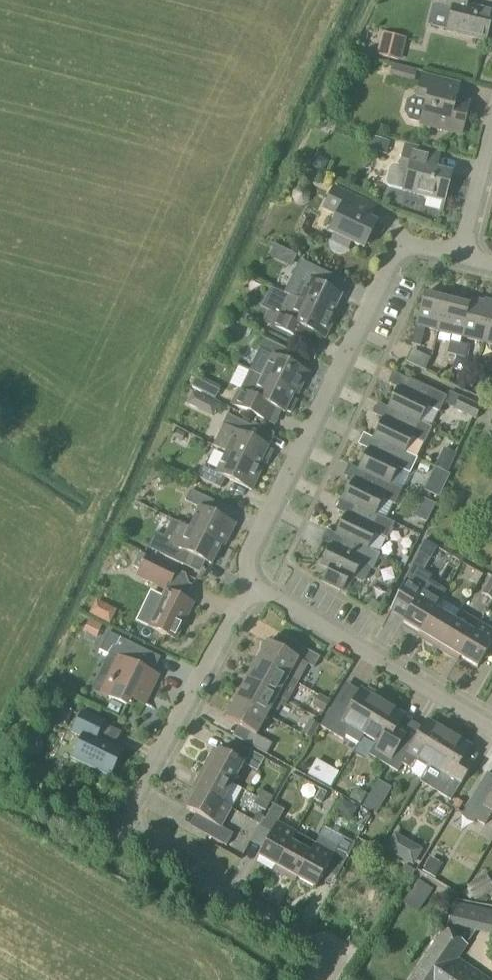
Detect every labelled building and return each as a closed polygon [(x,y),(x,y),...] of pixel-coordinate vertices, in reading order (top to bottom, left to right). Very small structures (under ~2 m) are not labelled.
[(430,27),(447,31),(446,32),(485,42),(491,15),(491,13),(466,6),(468,0),(436,0),(435,6),(430,27)] [(401,62),(406,38),(382,33),(380,42),(377,57),(395,61),(401,62)] [(414,83),(417,71),(392,65),(389,77),(414,83)] [(461,136),(469,103),(455,99),(459,85),(422,75),(417,95),(406,101),(403,113),(409,122),(420,125),(461,136)] [(386,156),(390,142),(369,136),(365,151),(386,156)] [(428,169),(432,155),(405,148),(400,167),(395,166),(391,166),(388,169),(385,182),(386,186),(390,188),(403,191),(444,202),(451,175),(428,169)] [(364,249),(376,223),(354,213),(360,200),(334,187),(323,210),(337,216),(329,232),(333,234),(329,242),(329,244),(329,249),(331,252),(334,254),(337,255),(340,255),(343,255),(347,252),(351,243),(364,249)] [(291,267),(297,256),(274,245),(268,256),(291,267)] [(331,317),(332,316),(341,296),(319,286),(324,275),(301,263),(295,275),(309,281),(300,299),(299,301),(331,317)] [(299,301),(300,299),(287,293),(276,315),(268,311),(262,322),(294,337),(299,327),(325,339),(335,318),(332,316),(331,317),(299,301)] [(439,332),(447,301),(424,295),(411,345),(420,347),(425,329),(439,332)] [(491,307),(491,305),(470,299),(468,306),(469,306),(461,338),(483,343),(491,307)] [(469,306),(468,306),(447,301),(439,332),(461,338),(469,306)] [(483,343),(491,346),(491,307),(483,343)] [(256,360),(251,371),(295,393),(294,394),(298,395),(308,374),(282,361),(287,350),(264,339),(259,350),(261,351),(256,360)] [(465,359),(468,346),(450,342),(447,354),(465,359)] [(411,350),(406,361),(425,370),(431,359),(411,350)] [(294,394),(295,393),(251,371),(249,370),(239,391),(238,390),(231,405),(254,417),(262,402),(285,414),(286,412),(291,414),(297,402),(292,400),(294,394)] [(397,388),(387,408),(395,412),(396,412),(420,423),(430,428),(438,412),(440,413),(444,404),(447,398),(411,380),(410,381),(405,392),(397,388)] [(191,393),(186,404),(198,409),(203,398),(191,393)] [(475,421),(481,407),(460,397),(453,410),(475,421)] [(420,423),(420,424),(395,412),(390,423),(382,419),(372,439),(381,443),(381,442),(405,454),(405,453),(413,438),(425,444),(432,428),(420,423)] [(222,426),(212,447),(226,453),(258,469),(258,468),(261,463),(267,466),(274,452),(268,449),(268,448),(245,437),(251,427),(227,415),(222,426)] [(405,453),(405,454),(381,442),(381,443),(375,454),(367,450),(358,470),(366,474),(366,473),(390,485),(391,484),(398,469),(410,475),(417,459),(405,453)] [(258,468),(258,469),(226,453),(216,473),(202,467),(197,478),(220,489),(225,478),(252,491),(262,470),(258,468)] [(391,484),(390,485),(366,473),(366,474),(360,485),(352,481),(343,501),(358,508),(358,507),(375,516),(376,515),(383,500),(395,506),(402,490),(391,484)] [(225,547),(235,526),(209,513),(214,502),(191,491),(185,502),(199,509),(189,528),(221,544),(221,545),(225,547)] [(376,515),(375,516),(358,507),(358,508),(353,519),(345,515),(335,535),(343,539),(343,538),(363,547),(368,550),(368,549),(375,534),(387,540),(395,524),(376,515)] [(221,544),(189,528),(171,520),(163,537),(154,532),(146,548),(183,566),(189,554),(211,565),(221,545),(221,544)] [(368,550),(363,547),(343,538),(343,539),(338,550),(330,546),(320,565),(327,569),(321,583),(342,593),(343,592),(347,594),(354,579),(361,583),(366,581),(371,570),(372,571),(380,555),(368,549),(368,550)] [(171,585),(177,571),(177,570),(146,555),(145,556),(139,554),(133,568),(138,571),(171,585)] [(421,634),(441,601),(442,599),(446,591),(429,581),(431,576),(413,565),(389,611),(404,620),(402,623),(421,634)] [(476,586),(482,575),(475,571),(469,582),(476,586)] [(175,640),(193,604),(165,591),(148,627),(175,640)] [(371,600),(367,608),(377,614),(381,607),(371,600)] [(110,625),(117,611),(96,601),(89,616),(110,625)] [(437,650),(460,612),(441,601),(421,634),(426,637),(424,641),(437,650)] [(460,657),(480,624),(460,612),(437,650),(451,658),(453,654),(460,657)] [(89,620),(83,633),(96,640),(102,626),(89,620)] [(460,657),(477,668),(491,645),(491,632),(480,624),(460,657)] [(127,706),(131,699),(144,705),(157,678),(152,675),(160,658),(108,633),(99,651),(117,660),(101,694),(127,706)] [(256,662),(298,684),(308,665),(314,669),(320,658),(299,646),(293,657),(267,643),(256,662)] [(287,704),(298,684),(256,662),(246,681),(284,702),(287,704)] [(278,713),(284,702),(246,681),(236,700),(266,717),(271,709),(278,713)] [(334,704),(321,726),(335,735),(344,740),(347,734),(360,742),(363,735),(382,704),(376,701),(379,696),(368,689),(365,694),(361,691),(348,712),(334,704)] [(323,714),(330,702),(330,701),(319,695),(312,707),(323,714)] [(256,736),(266,717),(236,700),(225,719),(251,733),(245,744),(266,755),(272,745),(256,736)] [(42,715),(50,719),(57,705),(49,701),(42,715)] [(400,745),(390,739),(403,717),(382,704),(363,735),(364,736),(377,743),(369,756),(387,766),(391,760),(400,745)] [(110,777),(122,751),(96,738),(104,723),(82,713),(72,734),(81,739),(72,759),(110,777)] [(311,741),(319,726),(309,720),(301,735),(311,741)] [(421,782),(448,735),(427,722),(413,744),(404,738),(400,745),(391,760),(387,766),(397,772),(401,766),(411,772),(411,774),(420,779),(419,781),(421,782)] [(448,735),(421,782),(420,783),(451,801),(466,776),(456,770),(469,748),(448,735)] [(203,769),(232,784),(243,764),(257,772),(264,760),(236,744),(229,756),(219,750),(215,757),(211,755),(203,769)] [(326,766),(318,781),(329,788),(338,773),(326,766)] [(221,805),(221,804),(232,784),(203,769),(196,783),(200,785),(196,791),(221,805)] [(379,811),(391,781),(377,776),(366,805),(379,811)] [(355,787),(349,799),(361,805),(367,794),(355,787)] [(321,804),(327,793),(320,789),(314,800),(321,804)] [(221,804),(221,805),(196,791),(186,809),(211,823),(205,835),(226,847),(233,835),(221,828),(231,809),(221,804)] [(489,798),(477,791),(461,817),(474,824),(476,821),(484,826),(491,813),(491,793),(489,798)] [(258,799),(269,805),(273,798),(262,792),(258,799)] [(266,812),(269,805),(258,799),(255,806),(266,812)] [(272,832),(258,857),(276,867),(277,867),(290,843),(291,843),(296,834),(277,823),(284,811),(273,805),(265,820),(263,819),(260,825),(272,832)] [(276,867),(274,871),(288,879),(290,875),(297,878),(310,854),(309,854),(315,844),(296,834),(291,843),(290,843),(277,867),(276,867)] [(394,834),(384,850),(413,867),(423,850),(394,834)] [(310,854),(297,878),(315,889),(330,861),(342,868),(355,844),(342,837),(333,854),(315,844),(309,854),(310,854)] [(415,872),(405,865),(401,871),(411,878),(415,872)] [(491,892),(491,885),(486,874),(467,886),(468,889),(462,893),(466,902),(473,898),(475,902),(491,892)] [(416,912),(430,893),(416,883),(403,903),(416,912)] [(453,903),(448,926),(445,930),(411,979),(489,979),(454,956),(463,942),(470,932),(491,937),(491,912),(453,903)]
